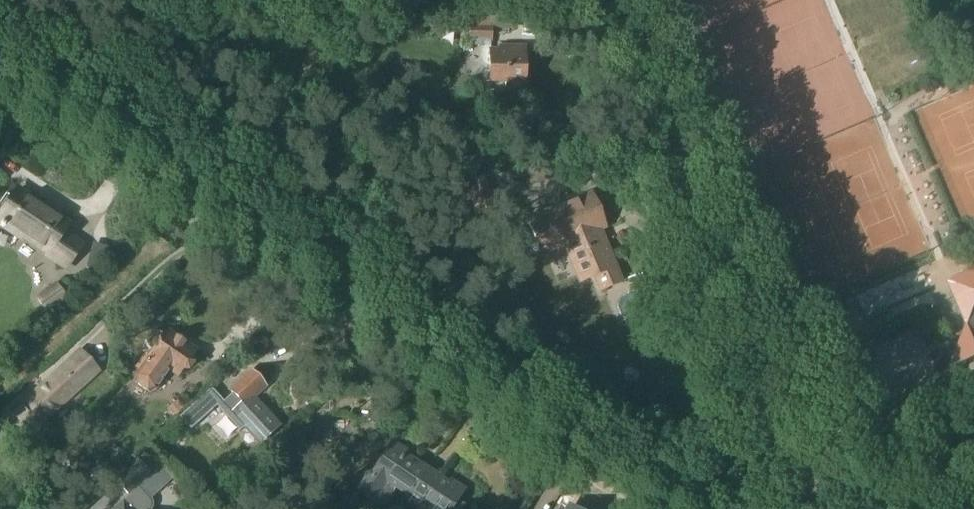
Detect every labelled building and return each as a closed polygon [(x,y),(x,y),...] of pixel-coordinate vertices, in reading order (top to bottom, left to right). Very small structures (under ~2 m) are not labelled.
[(491,20),(469,19),(468,44),(491,45),(491,20)] [(524,92),(524,50),(500,50),(500,53),(489,53),(489,85),(489,91),(505,91),(505,92),(524,92)] [(15,192),(11,199),(5,195),(0,203),(0,215),(0,224),(23,239),(24,237),(49,253),(47,256),(67,268),(82,246),(63,234),(68,227),(42,210),(44,207),(29,197),(27,200),(15,192)] [(620,283),(598,230),(604,228),(591,195),(527,221),(540,254),(568,243),(584,281),(595,276),(601,291),(620,283)] [(973,359),(973,271),(962,276),(954,297),(973,341),(971,342),(964,359),(966,362),(973,359)] [(35,298),(48,314),(68,300),(57,283),(35,298)] [(163,336),(160,334),(155,333),(146,346),(148,350),(152,353),(150,355),(151,356),(143,368),(134,379),(134,385),(149,395),(155,391),(162,381),(170,369),(179,376),(183,371),(189,372),(194,364),(191,360),(194,354),(187,349),(188,346),(188,345),(186,346),(186,347),(176,340),(177,338),(177,337),(175,337),(173,340),(165,334),(163,336)] [(91,378),(97,372),(81,354),(75,360),(76,361),(25,409),(20,405),(5,419),(31,447),(50,429),(46,421),(44,419),(90,376),(91,378)] [(260,444),(278,428),(251,399),(264,387),(252,374),(231,393),(232,395),(223,404),(260,444)] [(196,421),(216,402),(207,392),(178,419),(186,428),(194,420),(196,421)] [(184,408),(177,400),(165,410),(173,418),(184,408)] [(408,497),(426,470),(404,456),(404,451),(392,444),(371,476),(365,476),(355,492),(374,504),(374,503),(376,504),(378,505),(380,506),(383,505),(385,505),(387,504),(390,501),(391,498),(393,496),(393,493),(392,491),(394,488),(408,497)] [(151,508),(151,505),(150,501),(145,496),(139,489),(151,478),(136,461),(114,480),(130,498),(118,508),(151,508)] [(99,467),(88,478),(97,487),(108,477),(99,467)] [(421,505),(418,508),(463,508),(465,506),(457,501),(464,491),(452,483),(448,485),(426,470),(408,497),(421,505)]
